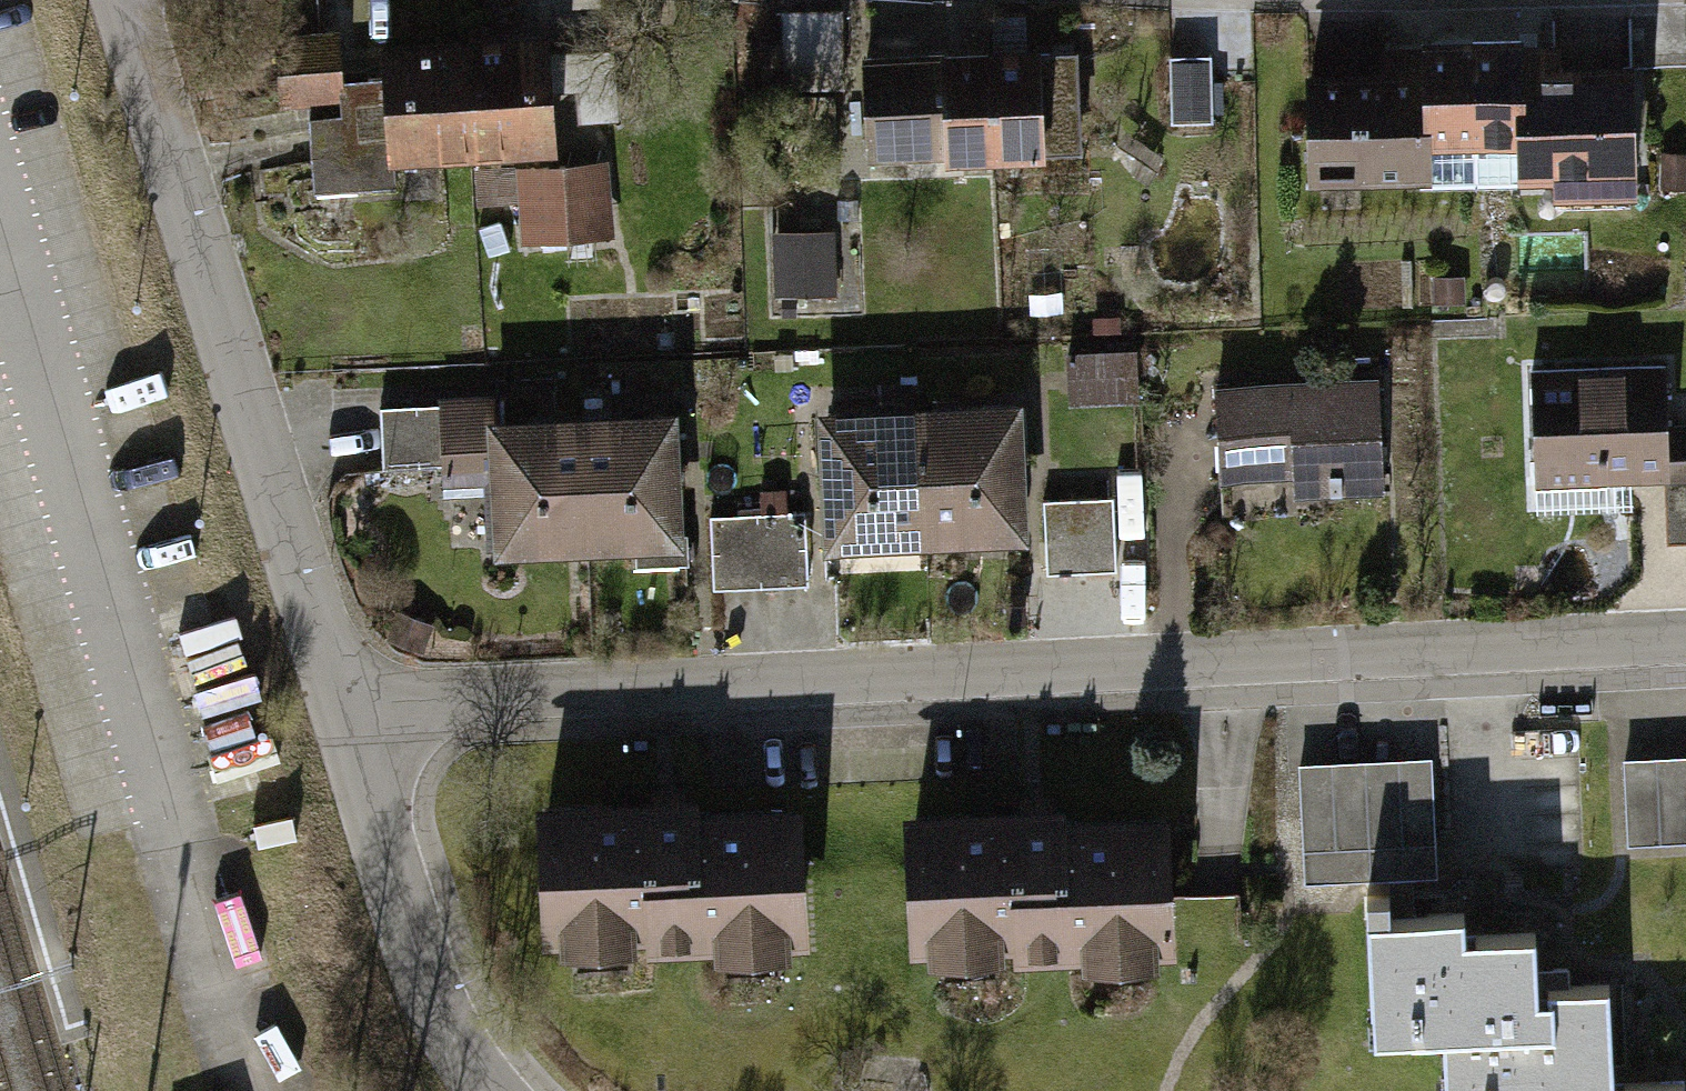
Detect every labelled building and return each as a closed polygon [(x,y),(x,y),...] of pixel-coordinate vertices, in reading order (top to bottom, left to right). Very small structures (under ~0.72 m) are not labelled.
[(841,10),(783,11),(784,85),(842,84),(841,10)] [(472,47),(465,47),(472,151),(552,146),(549,90),(547,58),(546,41),(490,45),(489,28),(471,30),(472,47)] [(392,157),(472,151),(465,47),(384,53),(386,78),(340,81),(337,39),(278,43),(282,96),(317,94),(318,107),(311,107),(311,117),(309,117),(314,191),(394,185),(392,157)] [(1561,41),(1473,43),(1476,183),(1520,182),(1520,172),(1556,171),(1557,205),(1630,203),(1629,170),(1632,170),(1630,67),(1562,69),(1561,41)] [(1421,184),(1476,183),(1473,43),(1386,45),(1386,78),(1310,79),(1312,179),(1421,177),(1421,184)] [(1074,53),(992,55),(995,149),(1077,146),(1074,53)] [(611,54),(576,57),(578,89),(580,118),(615,115),(611,54)] [(1211,54),(1169,55),(1170,121),(1212,121),(1211,54)] [(869,153),(995,149),(992,55),(866,59),(869,153)] [(578,89),(576,57),(547,58),(549,90),(578,89)] [(1662,153),(1662,188),(1685,188),(1685,154),(1662,153)] [(605,166),(480,175),(482,204),(522,202),(525,237),(610,231),(605,166)] [(830,239),(777,240),(778,294),(831,293),(830,239)] [(1462,277),(1436,277),(1436,300),(1462,300),(1462,277)] [(1141,347),(1077,350),(1080,402),(1143,399),(1141,347)] [(1533,363),(1537,505),(1608,502),(1607,477),(1669,475),(1671,540),(1685,540),(1685,414),(1676,415),(1674,358),(1533,363)] [(1383,376),(1214,382),(1218,487),(1387,481),(1383,376)] [(491,553),(565,549),(558,411),(501,414),(500,391),(384,397),(387,457),(450,454),(452,487),(487,485),(491,553)] [(1031,394),(923,402),(933,535),(935,560),(1042,552),(1031,394)] [(834,542),(933,535),(923,402),(825,410),(834,542)] [(684,405),(558,411),(565,549),(633,546),(634,563),(692,561),(684,405)] [(1117,495),(1052,500),(1058,567),(1123,562),(1117,495)] [(799,513),(711,517),(713,583),(802,580),(799,513)] [(1630,764),(1633,837),(1685,835),(1685,762),(1630,764)] [(1421,763),(1303,771),(1310,876),(1428,869),(1421,763)] [(716,793),(543,802),(550,948),(567,947),(568,961),(646,957),(645,942),(657,941),(657,957),(727,953),(728,966),(803,962),(803,949),(824,948),(817,803),(717,808),(716,793)] [(1085,799),(911,808),(919,953),(936,953),(937,967),(1014,963),(1013,948),(1025,947),(1026,962),(1096,959),(1097,972),(1172,968),(1171,955),(1193,954),(1186,809),(1085,814),(1085,799)] [(1460,918),(1365,924),(1372,1044),(1442,1040),(1554,1034),(1552,997),(1534,998),(1531,939),(1461,943),(1460,918)] [(1442,1040),(1445,1090),(1682,1090),(1681,1077),(1610,1081),(1605,986),(1551,988),(1552,997),(1554,1034),(1442,1040)]
